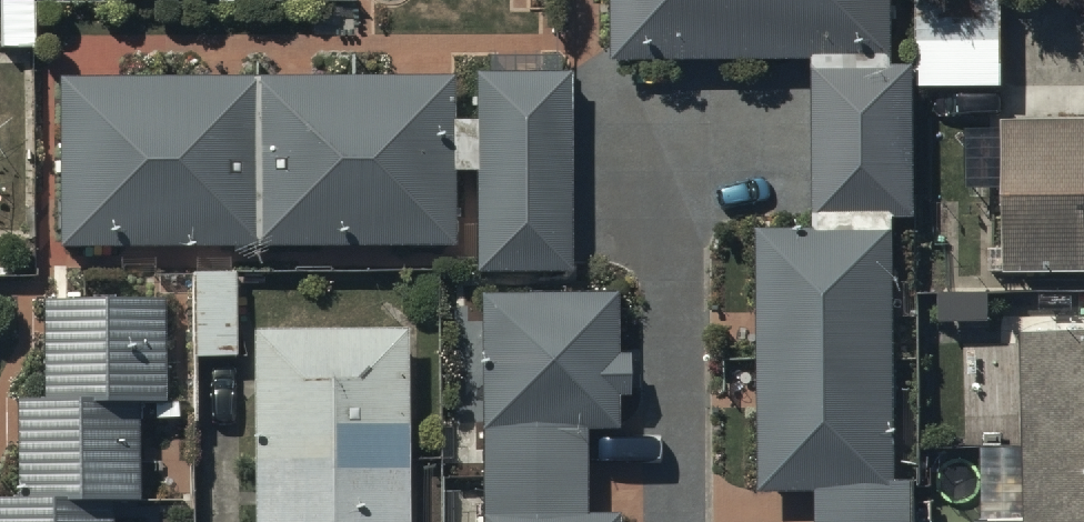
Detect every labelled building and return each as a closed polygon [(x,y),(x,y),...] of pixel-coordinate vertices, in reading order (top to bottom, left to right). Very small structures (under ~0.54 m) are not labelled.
[(615,68),(813,68),(813,241),(761,241),(761,498),(816,498),(816,521),(915,521),(915,490),(896,490),(896,225),(919,225),(919,74),(894,74),(894,0),(615,0),(615,68)] [(453,87),(60,85),(60,257),(454,257),(454,181),(473,181),(473,282),(572,282),(572,81),(479,81),(479,131),(453,131),(453,87)] [(1006,127),(1006,282),(1083,282),(1083,127),(1006,127)] [(237,277),(194,276),(194,363),(237,363),(237,277)] [(482,304),(482,521),(622,521),(622,519),(585,519),(585,441),(620,441),(620,406),(631,406),(631,360),(619,360),(619,303),(482,304)] [(162,305),(42,309),(44,408),(17,409),(20,507),(0,508),(0,521),(115,521),(115,510),(143,509),(140,426),(170,425),(169,412),(165,412),(162,305)] [(410,339),(252,337),(252,521),(410,521),(410,339)] [(1025,341),(1023,521),(1083,521),(1083,342),(1025,341)]
